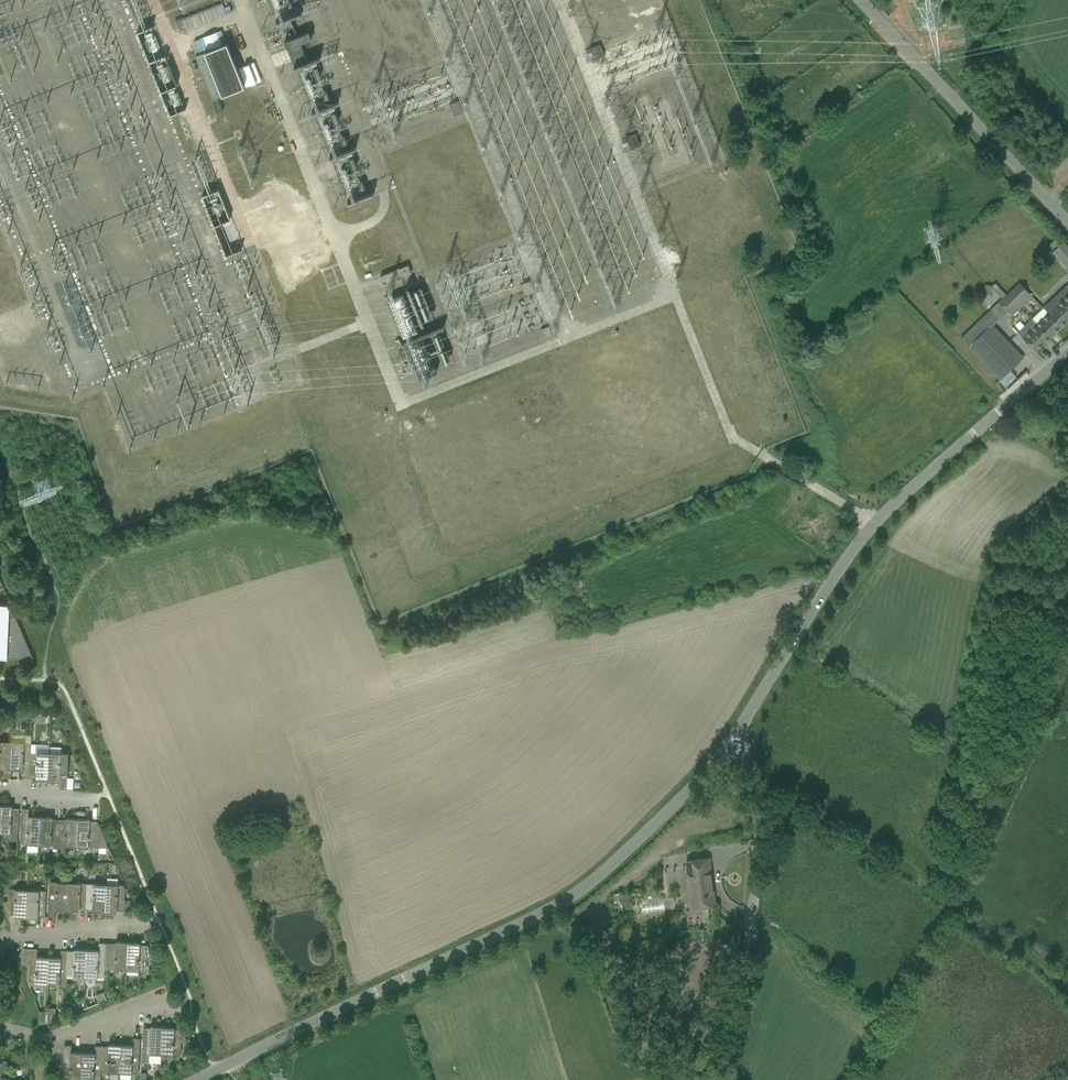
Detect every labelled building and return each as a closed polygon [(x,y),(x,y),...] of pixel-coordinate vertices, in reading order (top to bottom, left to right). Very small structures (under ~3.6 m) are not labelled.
[(180,18),(186,31),(227,15),(221,2),(180,18)] [(240,24),(224,30),(232,50),(247,44),(240,24)] [(136,32),(170,115),(186,109),(153,25),(136,32)] [(308,33),(282,39),(284,47),(309,41),(308,33)] [(212,99),(244,87),(226,43),(195,56),(195,57),(196,57),(213,98),(212,99)] [(590,48),(594,59),(604,55),(600,44),(590,48)] [(300,45),(287,50),(294,68),(307,63),(300,45)] [(449,105),(453,116),(463,112),(459,101),(449,105)] [(625,138),(630,149),(640,145),(636,134),(625,138)] [(201,195),(225,256),(242,249),(218,189),(201,195)] [(1052,252),(1067,268),(1067,249),(1062,243),(1056,249),(1052,252)] [(408,265),(380,276),(383,284),(411,273),(408,265)] [(530,281),(520,285),(525,296),(535,292),(530,281)] [(992,285),(992,287),(992,292),(995,292),(996,291),(1002,298),(1006,295),(994,283),(992,285)] [(1002,298),(998,303),(1006,311),(1027,292),(1018,283),(1006,295),(1002,298)] [(984,286),(983,294),(992,295),(992,293),(992,292),(992,287),(984,286)] [(1043,308),(1044,309),(1048,313),(1047,313),(1052,318),(1058,313),(1066,322),(1067,320),(1067,287),(1067,286),(1043,308)] [(403,294),(389,300),(403,337),(418,332),(403,294)] [(1032,319),(1050,338),(1066,322),(1058,313),(1052,318),(1047,313),(1037,323),(1032,319)] [(961,338),(992,371),(1000,379),(1023,357),(984,316),(961,338)] [(1050,338),(1032,319),(1017,333),(1035,352),(1050,338)] [(548,326),(540,330),(544,340),(552,336),(548,326)] [(423,339),(407,345),(420,379),(437,373),(423,339)] [(33,659),(10,604),(0,604),(0,658),(33,659)] [(11,769),(13,742),(0,741),(0,769),(11,769)] [(23,777),(30,778),(31,742),(13,742),(11,769),(23,770),(23,777)] [(36,780),(48,780),(50,753),(50,745),(32,744),(32,743),(31,742),(30,778),(36,778),(36,780)] [(50,753),(48,780),(60,781),(60,788),(67,789),(68,754),(50,753)] [(0,814),(0,833),(18,834),(19,808),(13,808),(13,806),(0,805),(0,814)] [(20,843),(39,844),(41,817),(29,816),(29,809),(22,808),(20,843)] [(39,844),(58,845),(59,820),(53,819),(53,817),(41,817),(39,844)] [(58,845),(77,846),(78,819),(66,818),(66,820),(59,820),(58,845)] [(78,819),(77,846),(108,848),(98,822),(90,821),(90,819),(78,819)] [(687,861),(693,907),(715,904),(709,858),(687,861)] [(67,910),(69,882),(50,881),(48,916),(55,917),(56,909),(67,910)] [(87,883),(69,882),(67,910),(80,911),(80,909),(86,909),(87,883)] [(106,884),(87,883),(86,909),(93,909),(92,911),(105,912),(106,884)] [(124,885),(106,884),(105,912),(117,913),(117,911),(124,911),(125,888),(124,885)] [(14,917),(26,917),(28,890),(9,889),(8,900),(3,902),(7,914),(14,915),(14,917)] [(28,890),(26,917),(38,918),(39,916),(45,916),(47,891),(28,890)] [(629,893),(620,894),(622,907),(631,905),(629,893)] [(108,969),(127,970),(128,942),(116,941),(116,943),(109,943),(108,969)] [(128,942),(127,970),(146,971),(146,959),(153,956),(148,945),(140,945),(140,943),(128,942)] [(87,949),(85,977),(104,978),(105,969),(108,969),(109,943),(106,943),(99,943),(99,950),(87,949)] [(30,984),(48,985),(49,957),(37,956),(37,949),(24,948),(23,964),(29,964),(29,980),(30,984)] [(68,950),(66,986),(67,986),(67,976),(85,977),(87,949),(75,949),(74,951),(68,950)] [(48,985),(66,986),(68,950),(61,950),(61,958),(49,957),(48,985)] [(71,1006),(65,1009),(67,1015),(73,1013),(71,1006)] [(150,1028),(143,1027),(141,1062),(149,1062),(149,1053),(161,1054),(163,1026),(150,1026),(150,1028)] [(163,1026),(161,1054),(180,1055),(181,1043),(187,1041),(182,1029),(175,1029),(175,1027),(163,1026)] [(133,1045),(121,1045),(120,1072),(138,1073),(140,1038),(133,1038),(133,1045)] [(102,1046),(101,1071),(120,1072),(121,1045),(109,1044),(108,1046),(102,1046)] [(63,1079),(82,1079),(83,1052),(71,1052),(71,1045),(64,1045),(63,1079)] [(85,1079),(101,1079),(101,1071),(102,1046),(95,1045),(95,1053),(83,1052),(82,1079),(85,1079)] [(2,1077),(2,1079),(14,1079),(14,1078),(11,1078),(12,1069),(8,1069),(9,1062),(9,1061),(2,1061),(2,1063),(0,1063),(0,1077),(2,1077)]
